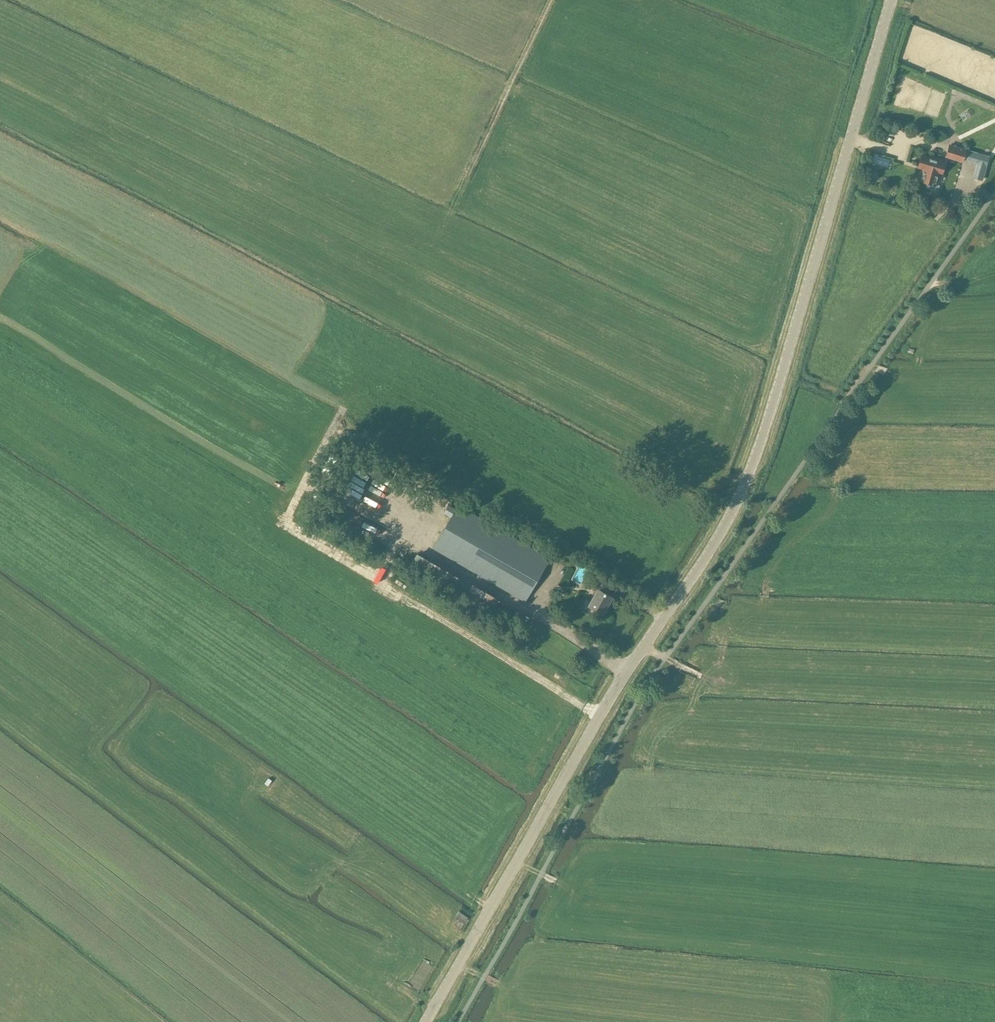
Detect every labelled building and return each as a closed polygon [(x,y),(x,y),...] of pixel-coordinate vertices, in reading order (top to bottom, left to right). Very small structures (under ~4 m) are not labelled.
[(963,160),(976,163),(973,176),(983,179),(989,156),(966,150),(966,149),(949,144),(945,157),(963,162),(963,160)] [(871,165),(891,169),(894,157),(874,153),(871,165)] [(946,161),(921,154),(918,166),(923,168),(920,180),(936,184),(939,173),(942,174),(946,161)] [(843,336),(835,341),(840,348),(848,343),(843,336)] [(433,548),(525,602),(551,557),(458,504),(433,548)] [(592,585),(598,588),(589,605),(603,613),(612,596),(607,592),(611,584),(596,576),(592,585)]
